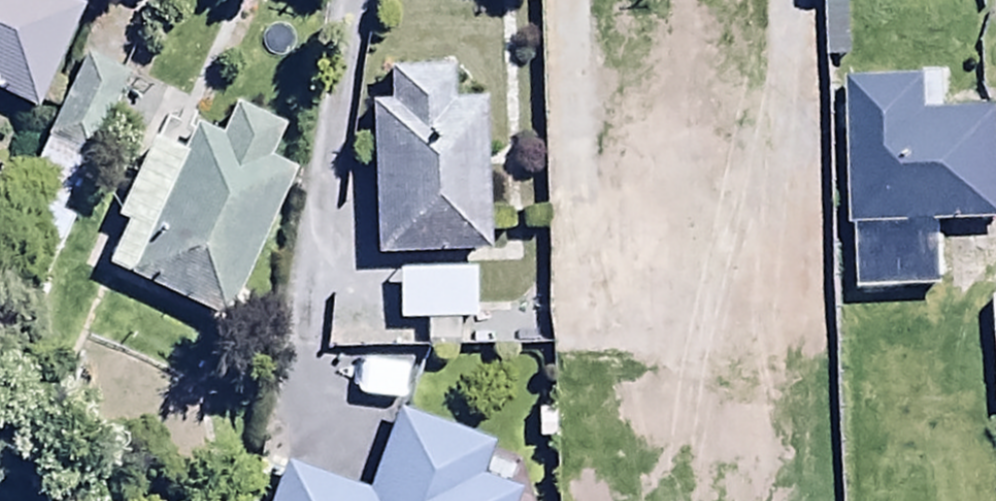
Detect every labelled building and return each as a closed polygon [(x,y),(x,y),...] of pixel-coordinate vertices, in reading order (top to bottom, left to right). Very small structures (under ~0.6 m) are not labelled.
[(29,106),(77,2),(72,0),(0,0),(0,92),(29,106)] [(385,59),(363,60),(371,217),(480,212),(473,55),(456,55),(454,19),(383,23),(385,59)] [(43,135),(83,154),(122,68),(82,50),(43,135)] [(944,72),(848,74),(851,221),(909,220),(910,234),(940,233),(939,221),(995,219),(995,106),(945,107),(944,72)] [(120,218),(102,260),(226,313),(288,169),(261,157),(277,121),(230,101),(218,131),(192,120),(180,148),(146,134),(111,215),(120,218)] [(43,135),(0,229),(0,308),(26,320),(72,219),(56,212),(83,154),(43,135)] [(804,164),(562,171),(566,302),(807,295),(804,164)] [(473,225),(393,227),(395,278),(475,275),(473,225)] [(543,493),(504,479),(519,440),(478,425),(486,402),(395,369),(367,446),(274,412),(241,500),(540,500),(543,493)]
